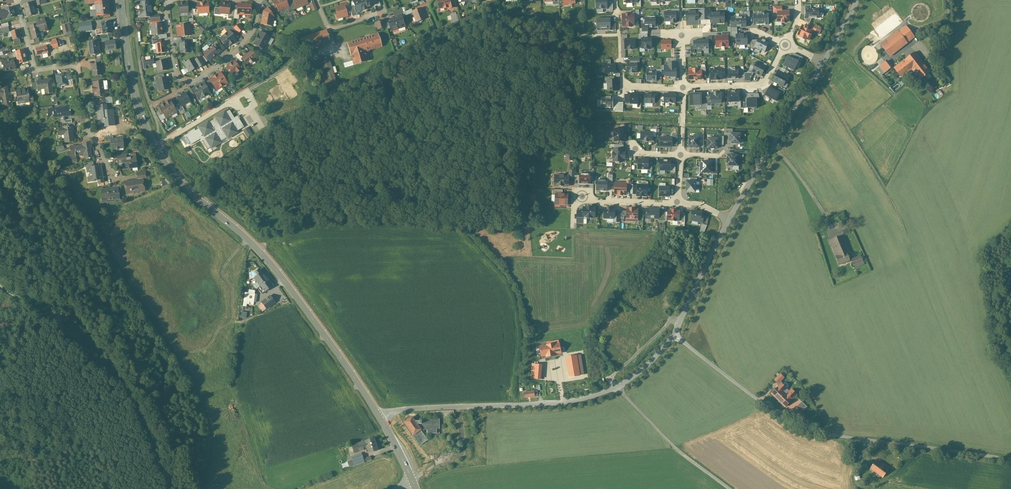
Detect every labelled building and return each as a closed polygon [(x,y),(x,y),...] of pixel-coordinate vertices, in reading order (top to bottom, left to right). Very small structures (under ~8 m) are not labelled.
[(274,2),(272,2),(275,8),(276,7),(278,12),(287,8),(288,7),(287,4),(285,0),(277,0),(274,2)] [(299,0),(292,0),(293,2),(296,9),(302,6),(299,0)] [(355,1),(356,3),(354,4),(355,8),(356,12),(359,11),(365,9),(367,9),(367,7),(365,0),(356,0),(355,1)] [(439,7),(444,6),(444,8),(445,9),(448,8),(449,7),(451,6),(450,0),(438,0),(439,7)] [(596,6),(600,6),(600,9),(607,9),(607,0),(596,0),(596,6)] [(103,1),(96,2),(96,3),(97,11),(96,12),(96,14),(97,16),(104,15),(109,14),(108,4),(109,3),(109,2),(108,1),(103,1)] [(314,1),(309,3),(313,11),(317,9),(314,1)] [(32,2),(24,5),(27,17),(36,15),(32,2)] [(145,2),(139,3),(140,10),(152,9),(152,8),(152,7),(151,6),(151,2),(145,2)] [(204,2),(200,3),(197,3),(198,9),(198,13),(208,13),(208,3),(204,3),(204,2)] [(187,3),(178,3),(179,13),(188,12),(187,5),(187,3)] [(230,4),(220,3),(219,13),(228,14),(229,14),(229,10),(230,4)] [(250,5),(240,4),(238,6),(238,10),(238,14),(239,14),(250,15),(250,5)] [(341,7),(335,9),(338,17),(343,16),(343,17),(347,16),(345,9),(344,6),(341,7)] [(5,10),(1,11),(2,15),(0,16),(0,20),(7,18),(15,16),(14,13),(14,11),(13,7),(5,10)] [(267,8),(263,11),(261,24),(272,26),(273,17),(274,17),(267,8)] [(421,8),(413,12),(415,17),(414,17),(416,22),(420,20),(421,20),(428,18),(426,13),(423,13),(421,8)] [(152,9),(140,10),(140,17),(150,17),(152,17),(152,16),(152,12),(152,11),(152,9)] [(819,9),(806,9),(806,14),(805,14),(806,14),(806,19),(819,18),(819,9)] [(452,23),(460,21),(458,12),(448,14),(449,19),(451,19),(452,23)] [(664,12),(665,22),(671,22),(671,24),(677,23),(676,12),(664,12)] [(687,13),(687,21),(692,21),(692,25),(699,25),(698,12),(687,13)] [(789,12),(778,12),(778,22),(782,22),(782,23),(786,23),(786,22),(789,22),(789,12)] [(710,13),(711,23),(725,23),(725,13),(710,13)] [(634,14),(629,15),(629,14),(626,14),(626,15),(622,15),(623,26),(627,26),(627,27),(631,27),(631,25),(634,25),(634,14)] [(753,15),(754,25),(768,24),(768,14),(753,15)] [(402,15),(395,17),(396,18),(390,20),(391,22),(389,23),(392,31),(406,26),(402,15)] [(740,18),(731,18),(731,27),(746,27),(746,15),(740,15),(740,18)] [(651,18),(647,18),(645,18),(645,27),(649,27),(649,28),(652,28),(652,27),(655,27),(655,19),(655,17),(651,17),(651,18)] [(610,19),(605,19),(605,18),(597,19),(597,29),(610,28),(610,27),(611,27),(611,28),(610,19)] [(383,20),(374,23),(377,30),(386,27),(383,20)] [(91,21),(78,22),(80,32),(92,31),(91,21)] [(38,24),(29,26),(33,40),(38,38),(37,33),(47,30),(45,22),(38,24)] [(111,22),(105,22),(105,23),(102,23),(102,29),(103,34),(112,33),(111,22)] [(152,25),(151,25),(151,28),(150,29),(157,35),(158,34),(162,34),(161,31),(162,31),(161,24),(160,24),(152,25)] [(239,24),(234,28),(236,32),(238,33),(243,29),(239,24)] [(190,25),(177,26),(178,36),(191,34),(190,25)] [(813,31),(802,26),(798,35),(800,37),(803,39),(806,40),(809,41),(813,31)] [(899,32),(907,43),(914,37),(906,26),(899,32)] [(18,30),(11,31),(13,40),(19,38),(20,38),(18,30)] [(326,30),(300,39),(303,50),(330,41),(326,30)] [(227,33),(220,39),(221,40),(221,41),(225,45),(226,47),(235,39),(234,37),(231,34),(229,31),(227,33)] [(898,31),(881,44),(890,56),(907,43),(899,32),(898,31)] [(264,34),(260,32),(259,35),(258,35),(256,38),(267,44),(270,38),(270,37),(264,34)] [(378,34),(347,43),(351,56),(352,55),(367,51),(381,46),(378,34)] [(747,35),(736,35),(737,45),(747,45),(747,35)] [(716,37),(717,47),(728,47),(728,36),(716,37)] [(267,44),(256,38),(254,41),(255,42),(254,45),(258,47),(263,50),(264,50),(267,44)] [(651,38),(642,39),(642,48),(652,48),(651,38)] [(769,43),(765,42),(766,41),(762,40),(759,38),(755,47),(758,49),(758,50),(761,51),(765,53),(768,46),(767,46),(769,43)] [(635,40),(625,40),(625,49),(629,49),(629,50),(632,50),(632,49),(636,49),(635,40)] [(702,40),(693,41),(694,50),(709,49),(708,44),(708,42),(702,42),(702,40)] [(98,41),(88,42),(89,46),(89,48),(90,55),(96,54),(95,52),(100,52),(98,41)] [(110,41),(105,42),(106,51),(116,50),(115,41),(110,41)] [(671,41),(662,41),(662,49),(671,49),(671,41)] [(182,43),(179,43),(180,53),(190,52),(189,42),(182,43)] [(164,43),(156,44),(157,53),(166,52),(164,43)] [(222,50),(217,44),(213,47),(216,52),(218,51),(219,52),(222,50)] [(46,46),(35,48),(37,56),(48,53),(47,50),(52,49),(51,45),(46,47),(46,46)] [(212,46),(203,53),(209,60),(216,55),(215,55),(216,54),(216,55),(219,52),(218,51),(216,52),(213,47),(212,46)] [(263,50),(258,47),(256,51),(262,55),(264,50),(263,50)] [(23,50),(16,52),(17,59),(13,60),(13,59),(2,62),(3,66),(2,66),(2,68),(3,68),(4,72),(15,69),(14,65),(26,62),(23,50)] [(251,51),(242,59),(246,64),(249,62),(250,63),(254,61),(252,59),(255,57),(251,51)] [(367,51),(352,55),(353,60),(352,60),(354,65),(370,60),(367,51)] [(912,69),(922,62),(915,53),(905,60),(894,69),(901,78),(912,69)] [(787,56),(783,66),(794,71),(798,61),(787,56)] [(205,64),(201,57),(195,60),(197,67),(198,68),(205,64)] [(194,58),(184,64),(187,68),(188,68),(190,71),(197,67),(195,60),(194,58)] [(243,66),(238,59),(238,60),(235,62),(240,69),(240,68),(243,66)] [(329,59),(317,63),(327,95),(339,91),(329,59)] [(165,60),(156,62),(157,68),(156,68),(157,72),(159,72),(168,70),(165,60)] [(232,63),(229,65),(226,68),(232,76),(236,72),(237,73),(240,70),(239,69),(240,69),(235,62),(234,61),(232,63)] [(765,66),(757,62),(752,71),(761,76),(765,66)] [(930,72),(922,62),(912,69),(920,79),(930,72)] [(95,64),(91,64),(91,65),(92,72),(92,76),(102,75),(100,63),(95,64)] [(637,63),(627,63),(627,73),(630,73),(634,73),(637,73),(637,63)] [(668,63),(669,66),(666,66),(666,67),(666,66),(665,66),(665,76),(670,76),(670,79),(677,79),(676,67),(675,67),(675,63),(668,63)] [(616,64),(604,65),(605,74),(616,74),(616,64)] [(890,65),(882,70),(885,73),(892,68),(890,65)] [(722,79),(722,69),(713,69),(713,73),(711,73),(711,80),(714,80),(715,80),(718,80),(722,79)] [(728,70),(728,79),(739,79),(739,69),(728,70)] [(701,79),(701,71),(697,71),(697,70),(693,70),(693,71),(689,71),(690,79),(701,79)] [(779,71),(773,82),(783,87),(788,76),(779,71)] [(220,72),(209,79),(210,80),(213,86),(216,90),(227,83),(224,79),(220,73),(220,72)] [(657,72),(647,72),(646,81),(656,81),(657,72)] [(68,74),(59,75),(61,86),(68,85),(67,80),(73,79),(72,73),(68,73),(68,74)] [(164,78),(157,80),(159,88),(158,89),(159,91),(160,92),(162,91),(162,90),(168,89),(167,85),(168,84),(168,82),(166,81),(166,80),(166,78),(164,78)] [(36,81),(38,90),(47,88),(48,94),(53,93),(51,79),(40,81),(36,81)] [(288,80),(270,91),(275,100),(279,97),(278,95),(285,91),(289,98),(296,94),(288,80)] [(98,82),(94,82),(94,83),(95,91),(94,91),(95,96),(104,95),(103,81),(98,82)] [(608,91),(617,91),(617,81),(608,81),(608,91)] [(204,83),(201,84),(201,83),(197,85),(204,96),(210,93),(204,83)] [(197,85),(194,87),(195,88),(192,90),(198,100),(204,96),(197,85)] [(0,90),(0,97),(3,96),(3,98),(3,102),(4,102),(4,107),(10,106),(9,102),(10,102),(9,102),(7,87),(2,88),(2,90),(0,90)] [(781,93),(769,87),(765,96),(776,101),(781,93)] [(28,89),(16,91),(16,94),(17,101),(18,101),(18,103),(25,102),(30,102),(29,99),(30,99),(29,95),(28,89)] [(739,102),(739,92),(735,92),(735,91),(732,91),(732,92),(728,92),(728,102),(739,102)] [(185,93),(177,98),(180,103),(181,105),(184,104),(186,104),(190,102),(185,93)] [(639,94),(630,93),(630,104),(638,104),(639,94)] [(655,95),(645,94),(644,103),(655,104),(655,95)] [(676,94),(664,94),(664,102),(675,103),(676,94)] [(701,94),(690,94),(690,101),(692,101),(693,106),(701,105),(701,94)] [(601,97),(601,107),(612,107),(613,97),(601,97)] [(757,99),(747,99),(746,99),(747,108),(757,108),(757,99)] [(170,100),(165,103),(171,115),(176,113),(174,108),(170,100)] [(165,103),(159,106),(163,113),(166,118),(171,115),(165,103)] [(184,110),(181,105),(180,103),(176,105),(176,106),(180,113),(184,110)] [(112,110),(107,111),(106,106),(103,106),(103,105),(97,106),(98,116),(99,120),(103,119),(106,119),(107,126),(114,126),(112,110)] [(69,107),(52,109),(53,112),(52,112),(53,115),(54,117),(63,115),(64,116),(71,115),(70,110),(69,107)] [(224,112),(215,117),(216,118),(208,123),(208,122),(198,127),(205,139),(201,141),(207,150),(211,147),(211,148),(221,143),(220,142),(227,137),(228,138),(237,133),(236,132),(244,127),(239,119),(238,120),(236,117),(234,118),(229,110),(225,113),(224,112)] [(68,127),(65,127),(65,128),(59,129),(60,134),(64,134),(65,142),(73,141),(72,131),(73,130),(73,126),(68,127)] [(247,137),(252,135),(249,127),(243,129),(247,137)] [(626,129),(616,129),(615,129),(615,133),(614,137),(615,137),(615,141),(625,141),(626,129)] [(653,132),(641,132),(641,140),(645,141),(648,142),(649,141),(652,141),(653,132)] [(740,134),(731,133),(730,143),(740,144),(740,134)] [(672,138),(660,137),(660,146),(672,147),(672,138)] [(699,137),(690,137),(689,147),(690,147),(692,147),(692,148),(696,148),(696,147),(698,148),(699,148),(699,147),(699,138),(699,137)] [(122,138),(112,139),(113,142),(111,142),(112,149),(116,149),(116,150),(117,150),(117,147),(123,146),(122,138)] [(718,139),(708,138),(708,148),(717,149),(718,139)] [(83,145),(74,147),(74,146),(70,147),(71,153),(67,154),(68,159),(76,157),(76,156),(76,155),(84,153),(85,158),(92,157),(89,143),(83,144),(83,145)] [(625,150),(614,150),(614,153),(613,153),(613,156),(613,158),(613,162),(616,162),(616,163),(619,163),(619,162),(623,162),(623,156),(623,155),(623,154),(624,154),(625,154),(625,153),(625,150)] [(738,156),(735,155),(731,155),(727,155),(727,166),(738,166),(738,156)] [(126,158),(120,158),(120,160),(121,163),(122,163),(123,169),(128,168),(129,169),(130,169),(131,168),(133,168),(132,166),(133,166),(135,165),(134,158),(135,158),(134,157),(126,158)] [(638,159),(638,169),(649,170),(649,160),(638,159)] [(660,160),(660,170),(671,171),(671,160),(660,160)] [(101,166),(96,167),(96,165),(94,165),(93,162),(84,163),(84,167),(87,167),(88,173),(89,172),(90,177),(91,177),(92,182),(94,181),(98,180),(98,183),(103,182),(103,179),(101,166)] [(711,162),(708,162),(705,162),(702,162),(702,172),(711,173),(711,162)] [(145,170),(136,173),(137,180),(143,179),(146,179),(145,170)] [(580,174),(580,184),(591,184),(591,174),(580,174)] [(569,176),(555,175),(555,181),(558,181),(558,186),(569,186),(569,176)] [(137,180),(126,181),(127,187),(125,188),(126,191),(128,192),(132,191),(133,192),(140,191),(139,190),(144,189),(143,179),(137,180)] [(608,181),(596,180),(596,191),(607,191),(608,181)] [(695,181),(687,181),(687,191),(695,192),(695,181)] [(615,182),(615,194),(627,195),(627,182),(615,182)] [(637,185),(637,196),(648,196),(648,185),(637,185)] [(659,186),(659,196),(669,197),(670,186),(659,186)] [(117,188),(113,188),(109,189),(102,190),(103,198),(107,198),(108,202),(115,201),(115,200),(119,199),(118,193),(118,188),(117,188)] [(568,195),(556,194),(555,205),(568,205),(568,195)] [(595,208),(591,208),(591,207),(588,207),(588,208),(584,207),(584,208),(583,217),(595,218),(595,217),(595,208)] [(615,209),(612,209),(612,208),(608,208),(604,208),(604,218),(615,219),(615,209)] [(638,210),(634,209),(633,209),(630,209),(630,208),(630,209),(627,209),(626,221),(632,221),(632,219),(638,219),(638,210)] [(659,209),(647,209),(646,218),(659,218),(659,209)] [(678,211),(676,211),(676,210),(672,210),(669,210),(668,210),(668,211),(668,220),(669,220),(672,220),(672,221),(675,221),(676,220),(679,221),(679,220),(679,211),(680,211),(678,211)] [(693,211),(691,220),(701,222),(703,213),(693,211)] [(833,261),(844,257),(838,238),(826,242),(833,261)] [(862,254),(852,258),(856,267),(865,264),(862,254)] [(264,275),(262,273),(259,269),(255,272),(258,276),(254,278),(260,286),(257,288),(262,294),(272,286),(265,278),(266,277),(264,275)] [(676,288),(681,280),(664,269),(659,277),(676,288)] [(654,289),(650,294),(656,298),(665,284),(658,279),(653,288),(654,289)] [(255,291),(249,290),(249,293),(245,293),(244,301),(249,301),(254,302),(255,294),(254,294),(255,291)] [(270,296),(261,303),(266,309),(275,302),(270,296)] [(560,342),(539,346),(541,357),(562,354),(560,342)] [(577,355),(566,357),(569,378),(580,376),(577,355)] [(542,365),(532,364),(531,379),(541,380),(542,365)] [(613,367),(611,364),(604,370),(606,373),(613,367)] [(784,378),(780,374),(775,380),(778,383),(784,378)] [(785,406),(797,395),(791,389),(790,392),(782,384),(772,394),(785,406)] [(794,420),(807,407),(802,402),(796,407),(788,414),(794,420)] [(424,417),(416,423),(420,429),(428,424),(424,417)] [(404,424),(412,435),(420,429),(416,423),(412,418),(404,424)] [(428,440),(420,429),(412,435),(420,445),(428,440)] [(374,438),(362,442),(365,448),(367,448),(369,453),(377,451),(374,438)] [(364,449),(365,448),(362,442),(352,445),(354,452),(364,449)] [(363,459),(362,456),(348,461),(350,467),(367,461),(366,458),(363,459)] [(883,477),(890,468),(878,459),(870,469),(883,477)]
